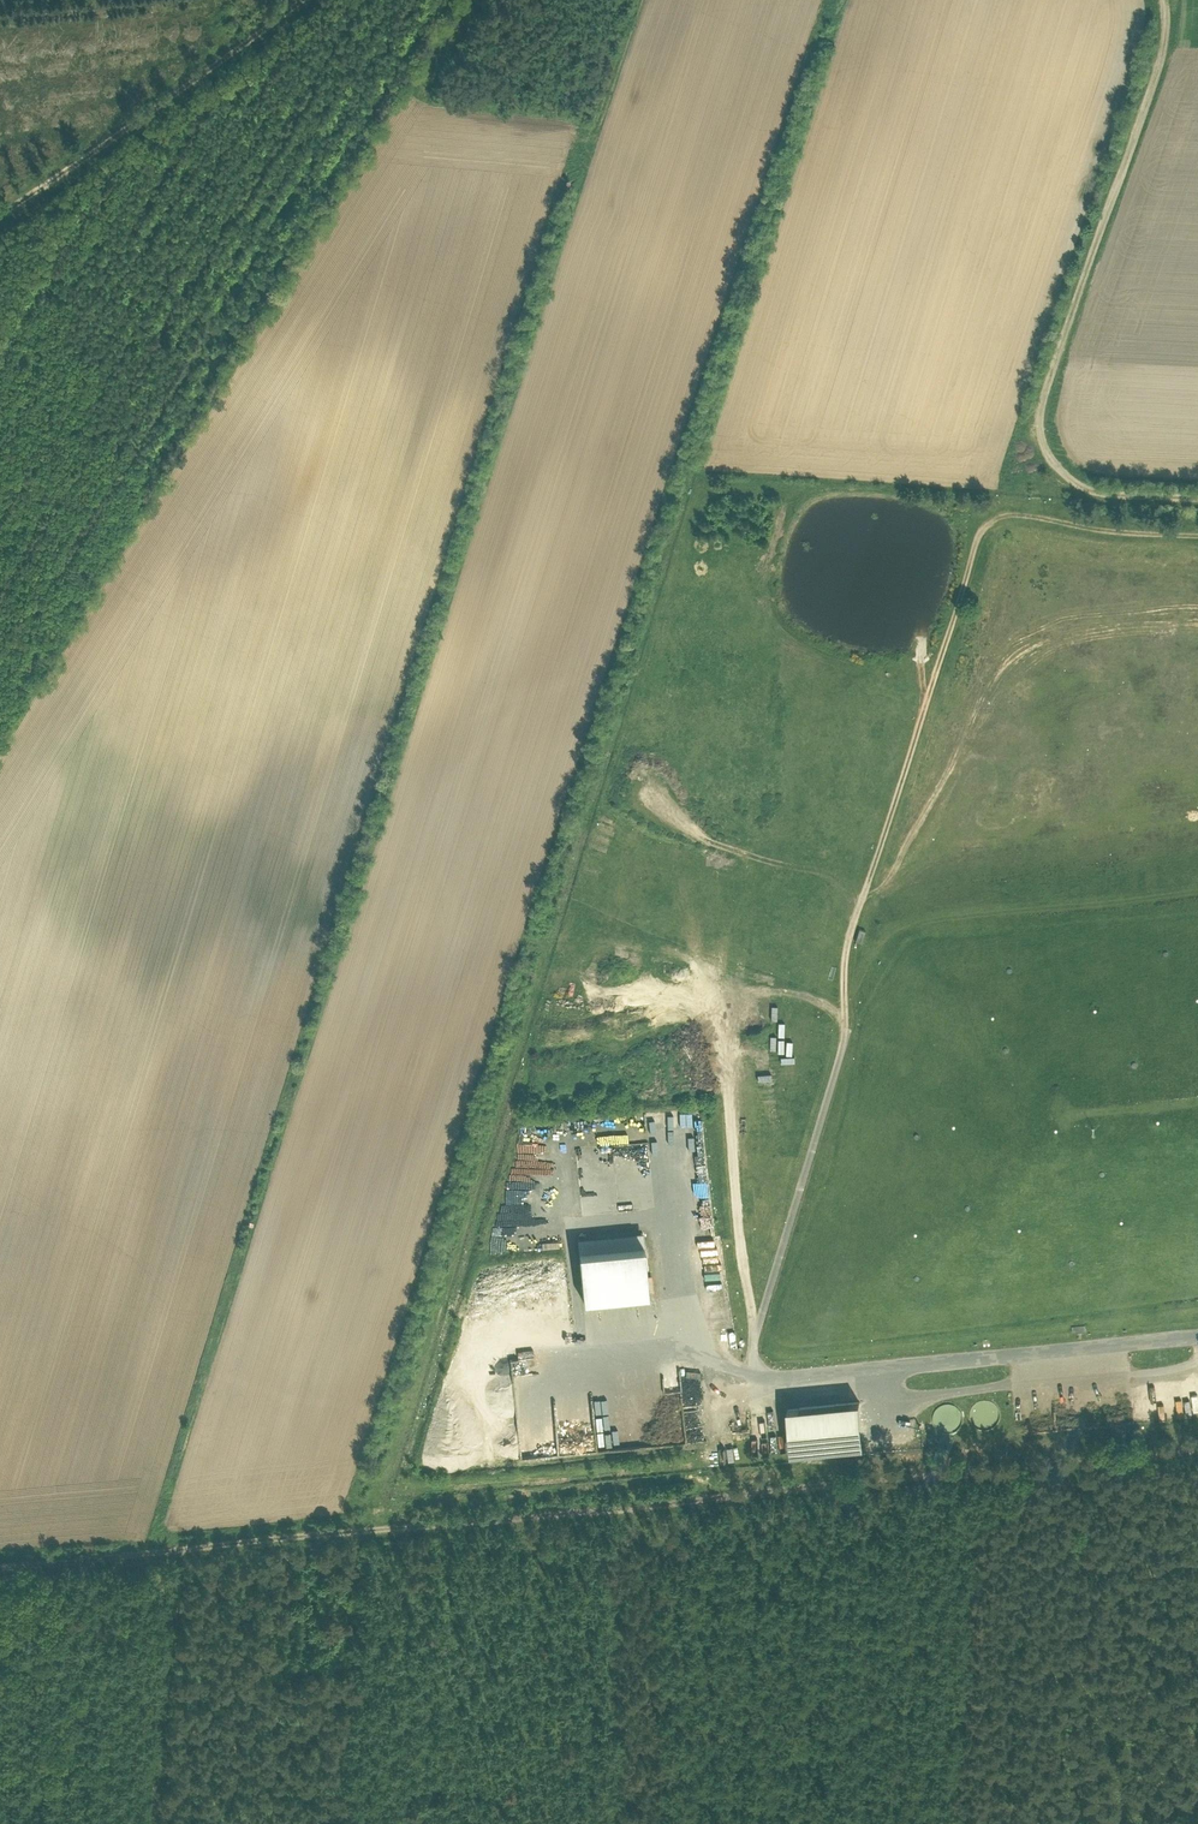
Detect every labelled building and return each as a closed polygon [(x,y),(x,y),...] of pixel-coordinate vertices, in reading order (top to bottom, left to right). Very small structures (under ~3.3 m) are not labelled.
[(857,942),(863,944),(868,932),(862,930),(857,942)] [(787,1005),(774,1004),(774,1018),(787,1018),(787,1005)] [(764,1071),(764,1091),(779,1091),(779,1071),(764,1071)] [(647,1235),(577,1241),(583,1306),(653,1299),(647,1235)] [(1188,1413),(1194,1412),(1191,1398),(1185,1399),(1188,1413)] [(861,1403),(787,1409),(791,1454),(865,1447),(861,1403)] [(766,1413),(753,1414),(755,1456),(768,1455),(766,1413)]
